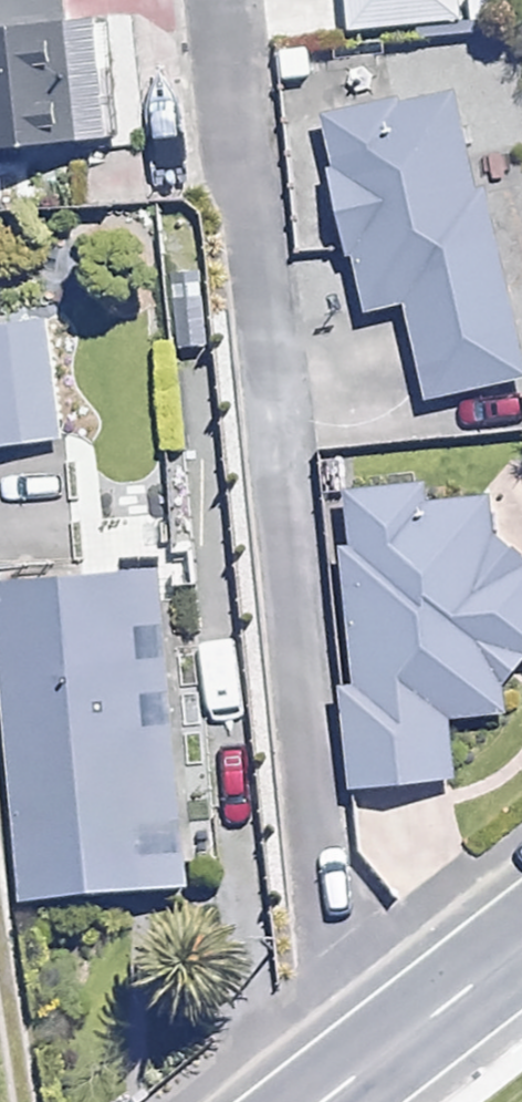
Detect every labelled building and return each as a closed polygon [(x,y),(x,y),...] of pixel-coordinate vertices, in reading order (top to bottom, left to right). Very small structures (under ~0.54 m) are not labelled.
[(127,198),(111,0),(0,0),(0,203),(127,198)] [(354,32),(475,17),(473,0),(350,0),(354,32)] [(295,100),(326,324),(359,321),(368,391),(519,369),(469,84),(295,100)] [(209,259),(175,260),(177,348),(210,347),(209,259)] [(0,305),(0,438),(54,436),(48,304),(0,305)] [(334,780),(448,777),(448,735),(502,648),(521,646),(521,533),(491,534),(486,501),(421,502),(420,477),(316,479),(334,780)] [(0,568),(0,907),(168,894),(144,561),(0,568)]
